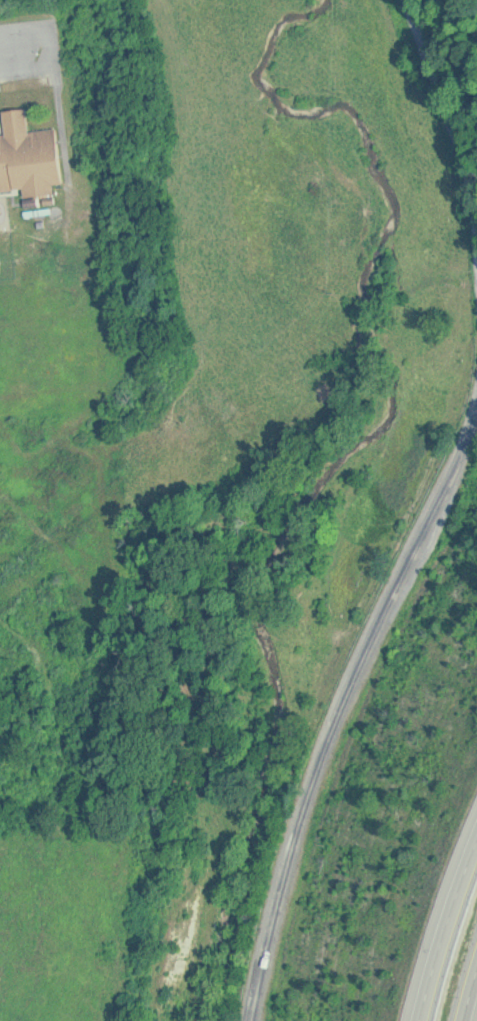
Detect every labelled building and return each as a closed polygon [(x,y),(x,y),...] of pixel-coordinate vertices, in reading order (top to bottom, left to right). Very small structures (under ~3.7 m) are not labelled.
[(29,205),(40,204),(40,195),(57,193),(56,183),(65,182),(60,128),(32,130),(30,107),(7,109),(9,134),(0,135),(0,193),(27,191),(29,205)]
